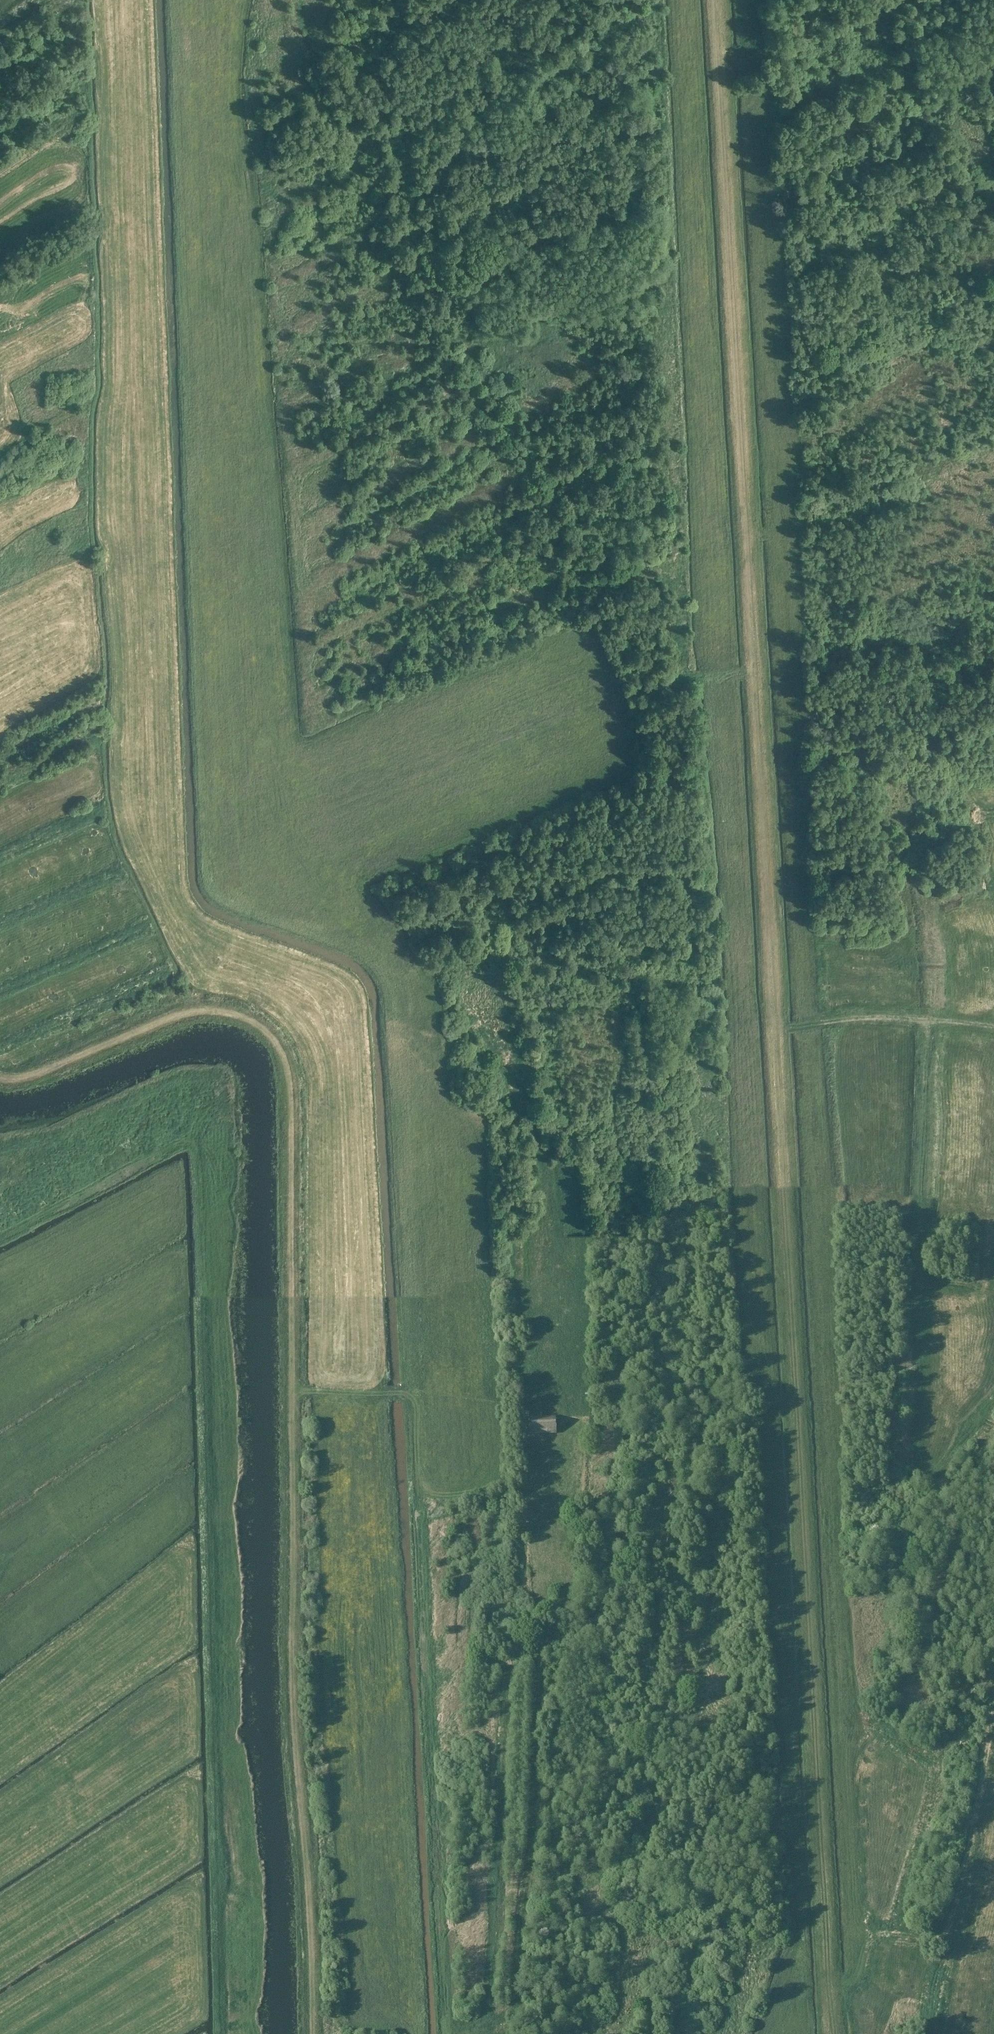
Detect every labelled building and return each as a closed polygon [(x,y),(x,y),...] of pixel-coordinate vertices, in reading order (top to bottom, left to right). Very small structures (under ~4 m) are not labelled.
[(527,1417),(525,1435),(561,1431),(556,1417),(527,1417)]
